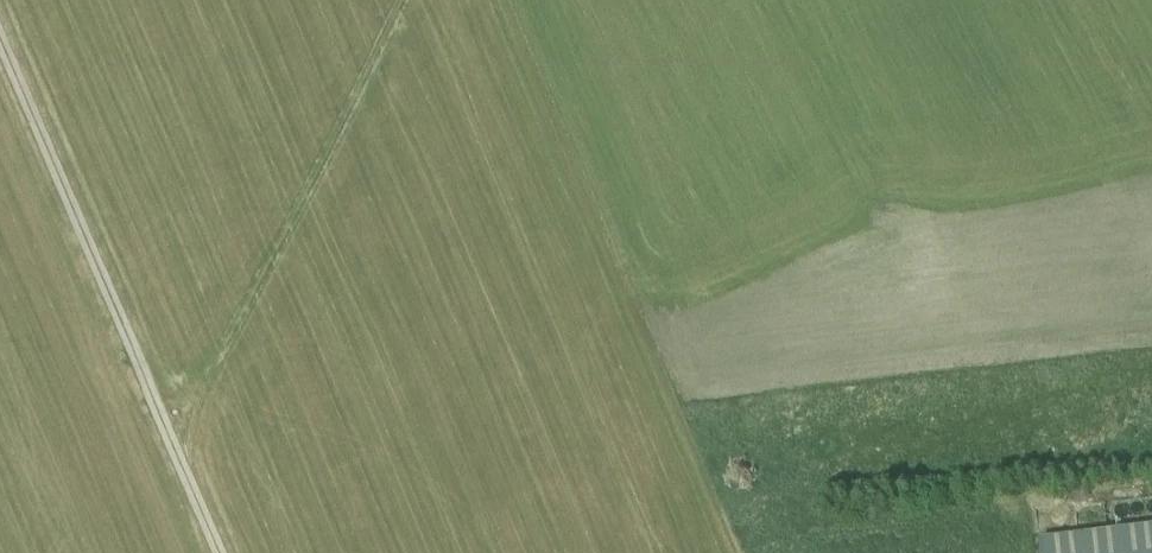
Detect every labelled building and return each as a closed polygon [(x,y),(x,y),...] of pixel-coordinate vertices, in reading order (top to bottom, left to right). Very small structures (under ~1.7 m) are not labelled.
[(1042,552),(1151,552),(1151,528),(1040,539),(1042,552)]
